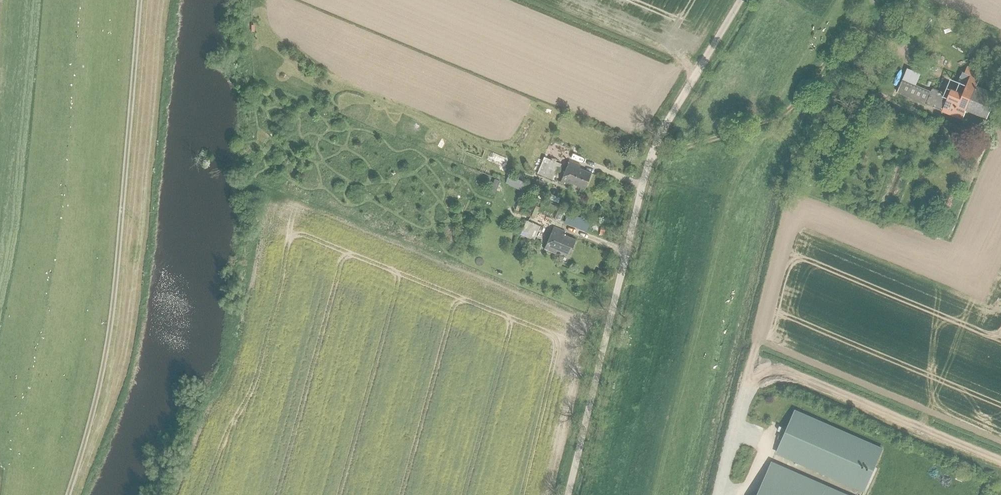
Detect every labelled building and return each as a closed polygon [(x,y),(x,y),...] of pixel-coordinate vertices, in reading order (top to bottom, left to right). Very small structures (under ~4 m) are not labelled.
[(965,92),(953,87),(950,95),(945,109),(944,111),(963,119),(967,109),(977,83),(982,71),(968,65),(966,72),(972,75),(965,92)] [(921,73),(908,67),(903,79),(917,84),(921,73)] [(917,84),(903,79),(898,92),(925,103),(931,90),(917,84)] [(998,92),(977,83),(967,109),(988,118),(998,92)] [(928,102),(945,109),(950,95),(934,89),(928,102)] [(562,163),(544,156),(537,173),(556,180),(562,163)] [(580,163),(570,159),(561,181),(572,186),(573,183),(585,188),(592,171),(579,166),(580,163)] [(494,192),(499,179),(494,178),(489,191),(494,192)] [(568,213),(565,220),(583,227),(586,220),(568,213)] [(570,255),(576,238),(563,233),(565,230),(554,226),(545,249),(560,254),(561,251),(570,255)] [(794,406),(775,450),(864,488),(883,444),(794,406)] [(771,458),(754,494),(858,494),(771,458)] [(837,484),(839,479),(822,472),(820,477),(837,484)]
